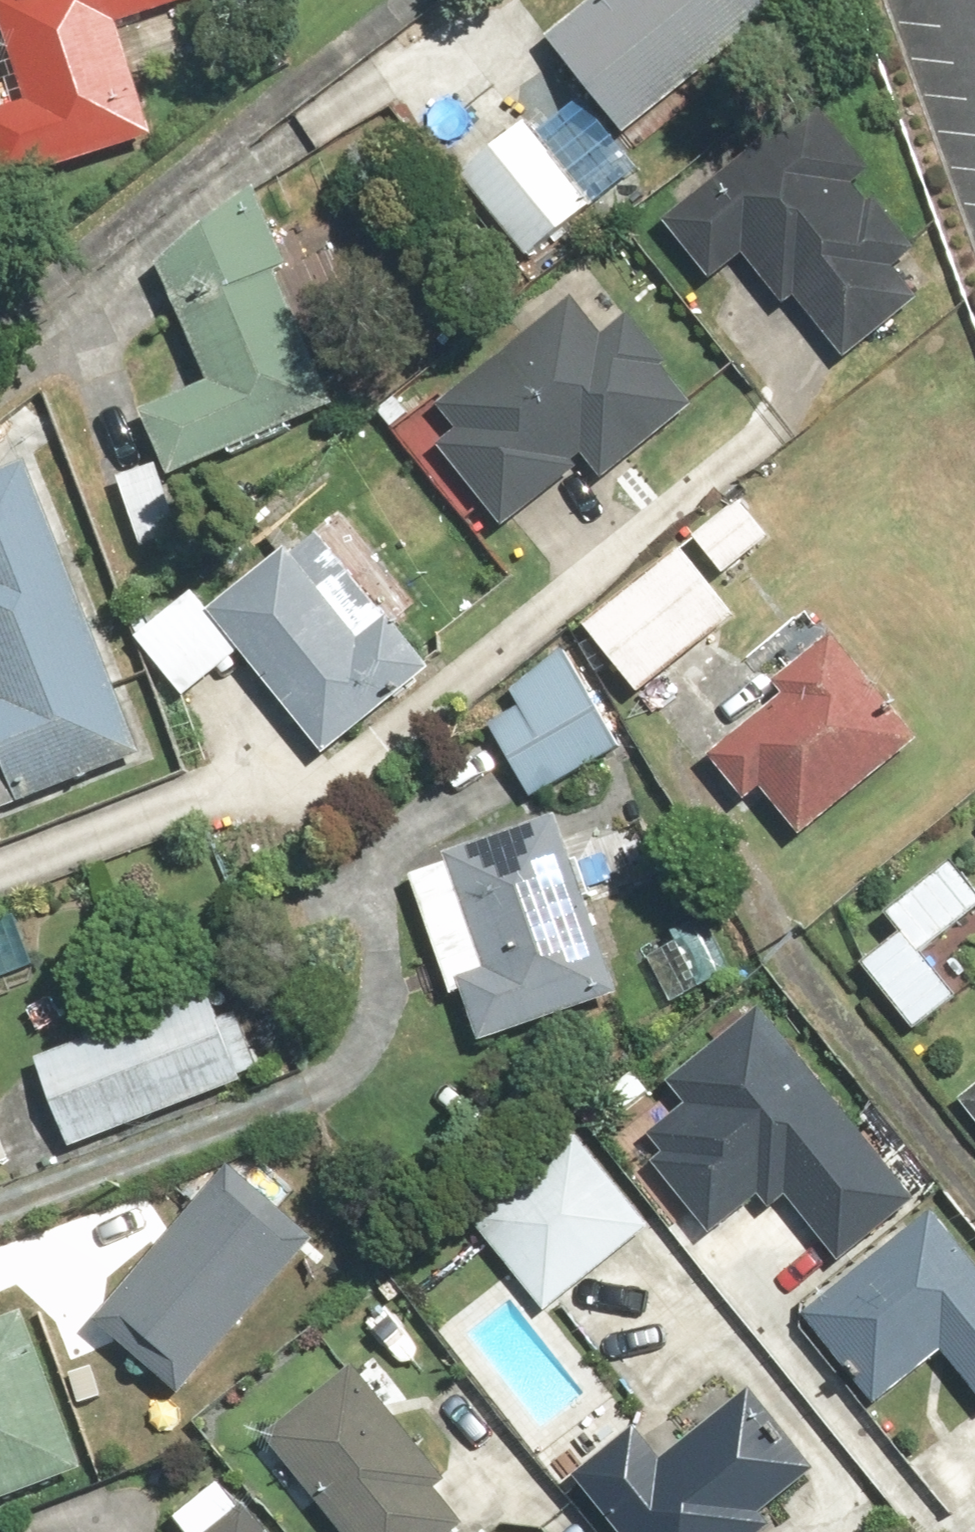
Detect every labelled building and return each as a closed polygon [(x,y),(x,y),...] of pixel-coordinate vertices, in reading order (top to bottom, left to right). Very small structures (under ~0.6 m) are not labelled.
[(5,3),(38,102),(0,115),(0,149),(13,190),(166,139),(127,23),(195,0),(15,0),(5,3)] [(557,41),(639,134),(792,0),(603,0),(557,41)] [(821,104),(677,218),(723,275),(745,258),(788,312),(811,294),(852,346),(922,290),(903,266),(913,258),(857,189),(876,174),(821,104)] [(540,122),(472,177),(540,261),(608,206),(540,122)] [(339,414),(261,189),(174,267),(214,381),(154,402),(177,470),(339,414)] [(580,299),(447,406),(467,431),(451,444),(519,528),(597,465),(613,485),(717,401),(647,315),(615,341),(580,299)] [(44,455),(0,470),(0,813),(151,761),(44,455)] [(163,464),(121,481),(151,555),(193,538),(163,464)] [(751,502),(702,541),(732,579),(781,541),(751,502)] [(320,524),(223,606),(206,587),(146,638),(195,696),(250,649),(337,752),(440,665),(320,524)] [(694,552),(594,625),(646,696),(746,622),(694,552)] [(932,738),(845,633),(786,681),(799,697),(722,761),(760,807),(779,792),(815,835),(932,738)] [(628,748),(575,659),(522,693),(531,707),(501,725),(544,798),(628,748)] [(630,994),(573,820),(417,872),(458,998),(480,991),(495,1039),(630,994)] [(915,937),(934,963),(974,933),(974,859),(972,855),(896,911),(915,937)] [(0,920),(0,985),(41,970),(20,913),(0,920)] [(915,937),(874,966),(922,1032),(963,1002),(934,963),(915,937)] [(227,983),(45,1053),(83,1152),(266,1082),(227,983)] [(931,1200),(774,1008),(681,1084),(697,1103),(660,1133),(675,1152),(661,1164),(720,1236),(767,1196),(779,1210),(803,1191),(859,1259),(931,1200)] [(587,1133),(481,1218),(552,1306),(658,1221),(587,1133)] [(99,1311),(179,1385),(322,1231),(242,1157),(99,1311)] [(942,1217),(821,1322),(893,1405),(952,1354),(974,1380),(974,1255),(942,1217)] [(0,1331),(0,1510),(90,1477),(33,1319),(0,1331)] [(359,1364),(271,1437),(349,1531),(462,1531),(470,1525),(442,1492),(455,1482),(359,1364)] [(582,1477),(627,1531),(762,1531),(823,1482),(767,1414),(755,1424),(727,1390),(658,1447),(642,1428),(582,1477)] [(259,1506),(226,1531),(279,1531),(259,1506)]
